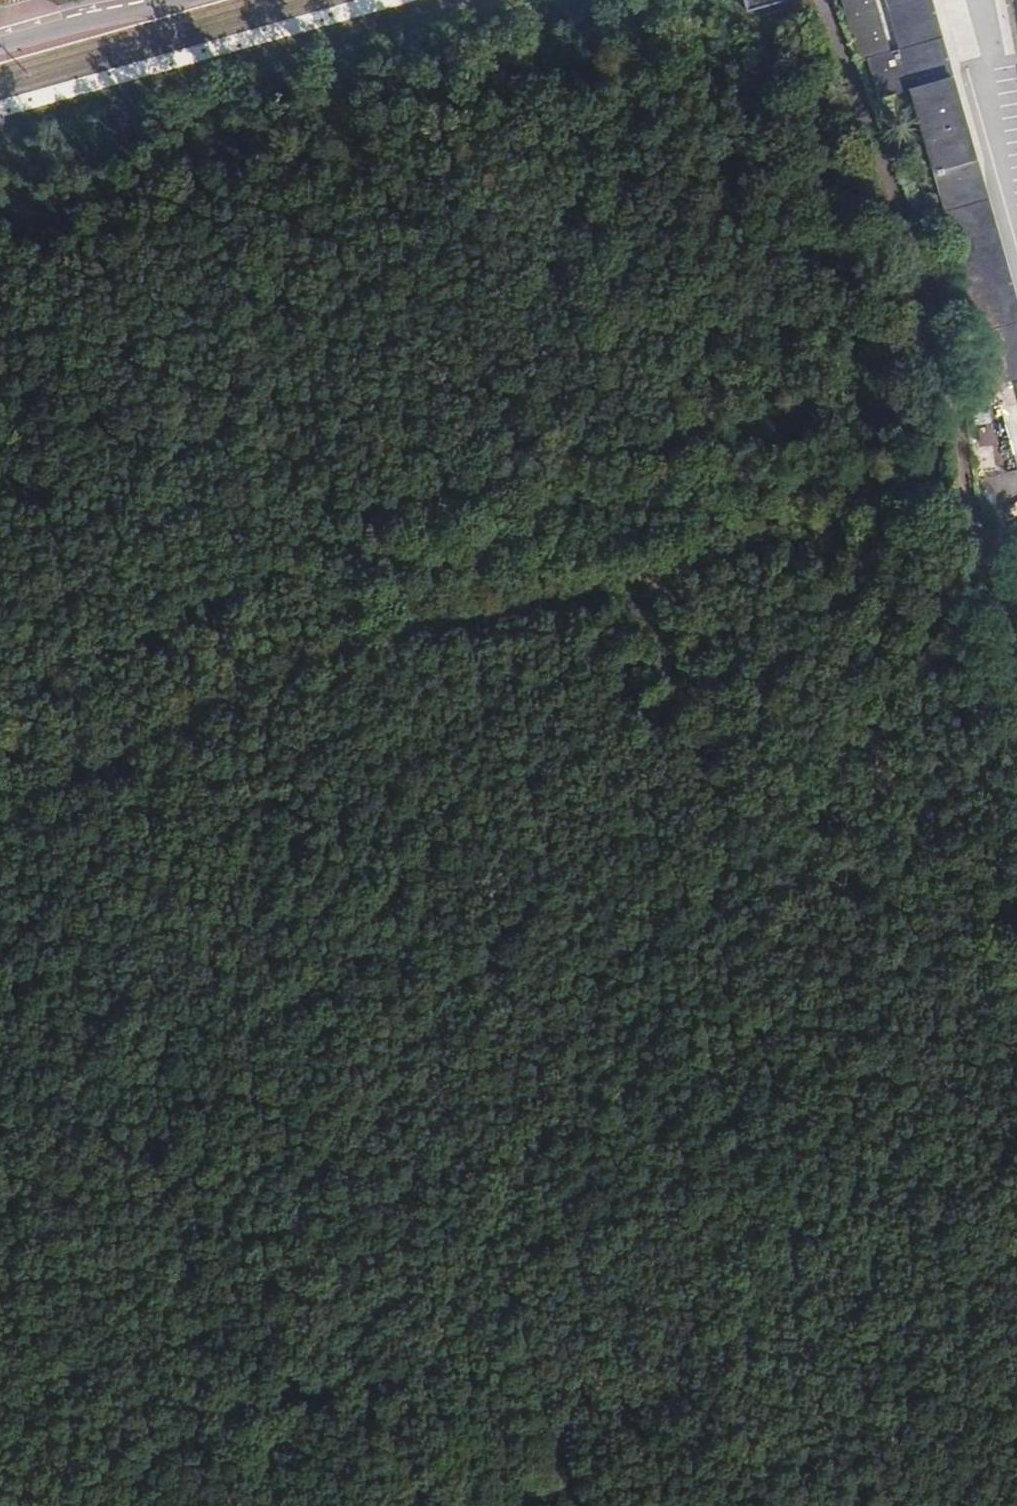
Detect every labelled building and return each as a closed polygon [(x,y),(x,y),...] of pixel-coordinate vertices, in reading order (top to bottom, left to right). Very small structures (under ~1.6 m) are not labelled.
[(869,65),(882,104),(917,96),(999,380),(1016,376),(1016,285),(941,0),(891,0),(900,31),(878,37),(868,0),(838,0),(859,69),(869,65)]
